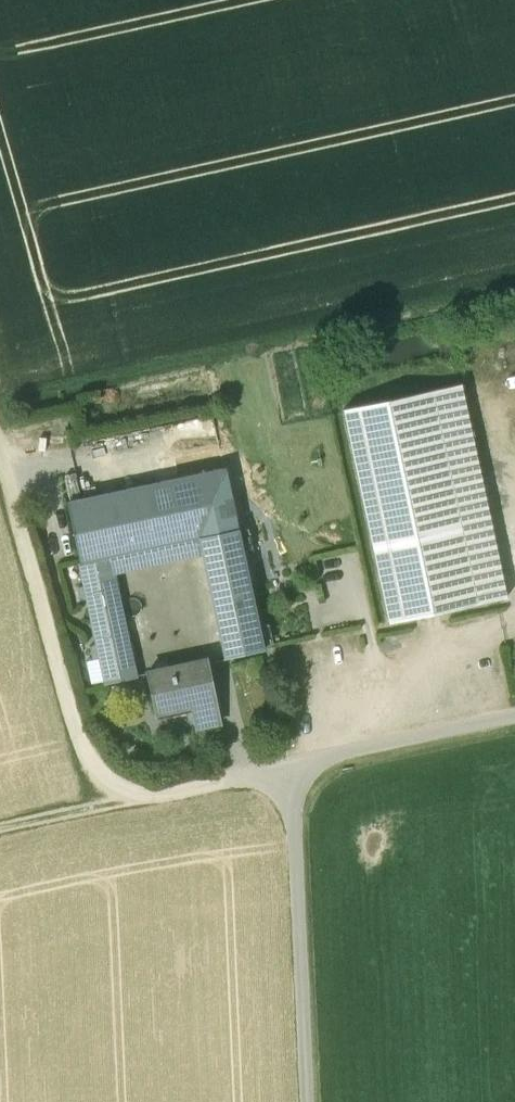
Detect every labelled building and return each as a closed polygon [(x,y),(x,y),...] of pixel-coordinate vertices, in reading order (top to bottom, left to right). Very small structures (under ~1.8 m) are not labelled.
[(506,597),(461,384),(430,391),(480,603),(506,597)] [(430,391),(344,409),(389,623),(480,603),(430,391)] [(219,447),(159,460),(164,482),(224,469),(219,447)] [(159,460),(119,469),(123,491),(164,482),(159,460)] [(123,491),(67,503),(80,562),(110,556),(200,537),(237,529),(224,469),(164,482),(123,491)] [(50,510),(40,513),(42,524),(53,521),(50,510)] [(237,529),(200,537),(226,657),(262,649),(237,529)] [(110,556),(80,562),(106,683),(135,676),(110,556)] [(206,659),(147,672),(156,713),(191,705),(196,727),(220,723),(206,659)]
